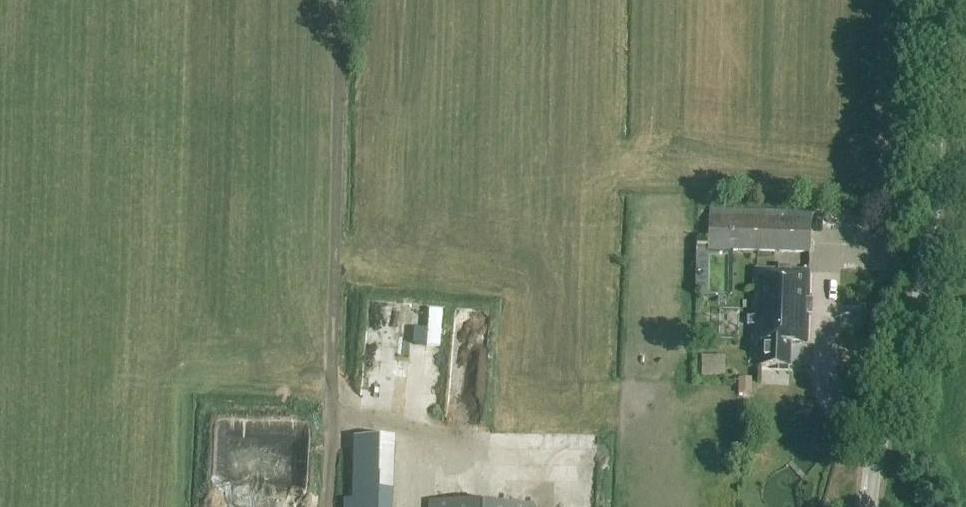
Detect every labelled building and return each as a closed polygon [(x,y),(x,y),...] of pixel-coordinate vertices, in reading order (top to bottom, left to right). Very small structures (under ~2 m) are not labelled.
[(810,254),(811,220),(709,217),(708,249),(810,254)] [(756,274),(753,345),(762,345),(761,369),(790,370),(790,346),(806,347),(808,275),(756,274)] [(738,382),(738,394),(743,394),(744,394),(750,389),(750,382),(738,382)] [(396,503),(393,503),(394,454),(353,453),(351,501),(348,501),(348,506),(396,506),(396,503)]
